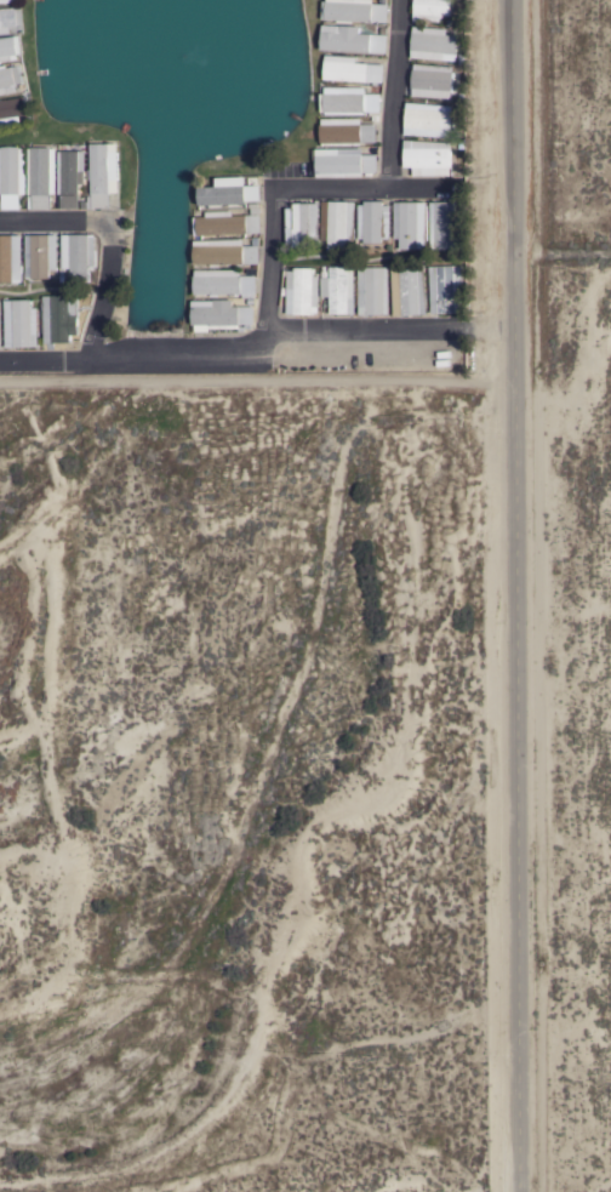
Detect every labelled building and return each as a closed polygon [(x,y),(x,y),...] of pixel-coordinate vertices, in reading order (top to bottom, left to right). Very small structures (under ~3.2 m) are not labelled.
[(326,15),(327,0),(372,0),(372,4),(388,5),(387,23),(371,22),(371,23),(366,23),(366,22),(361,22),(361,23),(355,23),(355,21),(353,21),(353,23),(337,22),(337,21),(322,19),(322,15),(326,15)] [(413,21),(415,0),(452,0),(451,16),(445,15),(444,22),(413,21)] [(11,34),(0,35),(0,8),(10,7),(10,5),(15,4),(15,7),(21,7),(23,25),(18,25),(18,27),(10,27),(11,34)] [(322,50),(324,24),(342,25),(360,27),(359,34),(387,35),(386,53),(322,50)] [(447,29),(446,35),(459,35),(457,61),(411,57),(411,49),(411,33),(412,33),(413,27),(447,29)] [(18,58),(0,62),(0,38),(19,35),(22,53),(17,55),(18,58)] [(356,57),(356,63),(383,64),(383,82),(378,82),(378,85),(372,85),(372,82),(325,79),(326,55),(356,57)] [(17,91),(0,94),(0,66),(6,64),(6,68),(18,65),(22,84),(16,85),(17,91)] [(413,78),(411,78),(412,70),(412,69),(413,69),(413,64),(453,67),(453,73),(455,73),(452,91),(451,99),(412,96),(412,86),(411,86),(411,79),(412,79),(413,78)] [(365,87),(365,93),(379,93),(379,115),(379,120),(372,120),(372,115),(370,115),(370,112),(365,112),(365,114),(325,115),(325,112),(321,112),(321,93),(326,93),(326,87),(365,87)] [(21,122),(0,126),(0,101),(22,97),(22,95),(24,95),(27,114),(19,115),(21,122)] [(452,105),(452,112),(451,130),(450,138),(404,135),(406,103),(452,105)] [(361,119),(361,124),(376,124),(376,142),(361,142),(361,146),(322,146),(322,143),(320,143),(320,125),(321,125),(321,119),(361,119)] [(404,139),(450,143),(451,152),(452,152),(452,156),(450,156),(451,175),(413,176),(413,166),(405,167),(404,139)] [(118,144),(119,193),(109,193),(110,209),(81,209),(81,203),(87,201),(87,196),(92,196),(91,179),(88,179),(88,170),(91,170),(91,166),(90,166),(88,161),(91,161),(91,154),(90,154),(90,149),(91,149),(91,144),(118,144)] [(1,209),(0,209),(0,196),(1,196),(1,194),(0,194),(0,149),(1,149),(1,147),(19,147),(19,149),(25,149),(25,194),(19,194),(19,210),(1,210),(1,209)] [(315,160),(313,160),(313,149),(316,149),(316,147),(326,147),(326,149),(361,148),(361,154),(377,154),(377,171),(376,172),(362,172),(362,176),(316,177),(315,160)] [(51,148),(51,149),(56,149),(56,181),(55,181),(55,194),(50,194),(50,210),(32,210),(32,209),(28,209),(28,195),(30,195),(30,170),(28,170),(28,159),(30,159),(30,148),(51,148)] [(79,171),(85,171),(85,184),(80,184),(80,186),(81,186),(81,190),(79,190),(79,194),(61,194),(62,152),(79,152),(79,171)] [(211,187),(211,178),(245,177),(246,186),(261,184),(262,205),(259,205),(259,207),(261,207),(261,213),(251,215),(251,207),(250,207),(250,205),(199,207),(199,187),(211,187)] [(80,195),(80,209),(61,209),(58,209),(58,199),(61,199),(61,195),(80,195)] [(355,203),(354,240),(347,240),(347,252),(329,251),(330,201),(355,203)] [(383,201),(383,205),(390,205),(390,239),(383,239),(383,244),(364,243),(364,239),(358,239),(359,205),(364,205),(365,201),(383,201)] [(428,203),(427,249),(418,249),(418,250),(400,250),(400,239),(394,239),(394,203),(428,203)] [(463,203),(463,247),(455,247),(455,249),(430,249),(430,203),(463,203)] [(319,243),(312,243),(312,246),(292,246),(292,243),(286,243),(286,207),(292,207),(292,204),(319,204),(319,243)] [(233,211),(233,216),(259,215),(261,233),(199,236),(199,235),(194,235),(194,218),(206,217),(206,212),(233,211)] [(57,274),(50,274),(50,279),(25,279),(25,234),(57,235),(57,274)] [(95,270),(88,270),(88,283),(72,283),(72,269),(61,269),(61,234),(95,235),(95,270)] [(21,283),(0,283),(0,235),(21,235),(21,283)] [(244,240),(244,246),(258,246),(259,263),(257,263),(257,268),(252,268),(252,264),(221,264),(221,267),(211,267),(211,264),(193,264),(193,247),(195,247),(194,241),(244,240)] [(392,268),(424,266),(427,314),(394,316),(392,268)] [(429,268),(461,266),(463,312),(432,313),(429,268)] [(321,272),(329,272),(329,278),(330,278),(330,267),(348,267),(348,268),(354,268),(354,298),(355,298),(355,314),(321,314),(321,272)] [(287,270),(295,270),(295,268),(313,268),(313,276),(318,276),(318,313),(312,313),(312,315),(286,314),(287,270)] [(359,268),(388,268),(389,314),(359,315),(359,268)] [(241,270),(241,276),(256,276),(256,293),(255,293),(255,298),(241,298),(241,295),(219,295),(219,297),(211,297),(211,295),(194,295),(194,276),(195,276),(195,270),(241,270)] [(44,309),(41,309),(41,303),(42,303),(42,296),(78,296),(79,335),(70,335),(70,343),(44,343),(44,309)] [(4,301),(32,300),(32,308),(36,308),(39,347),(5,348),(4,301)] [(215,301),(215,300),(233,300),(233,307),(253,307),(253,324),(251,324),(251,330),(245,330),(245,331),(239,331),(239,329),(232,329),(232,331),(227,331),(227,329),(210,329),(210,325),(206,325),(206,332),(193,332),(193,325),(193,324),(190,324),(190,308),(192,308),(192,301),(215,301)]
